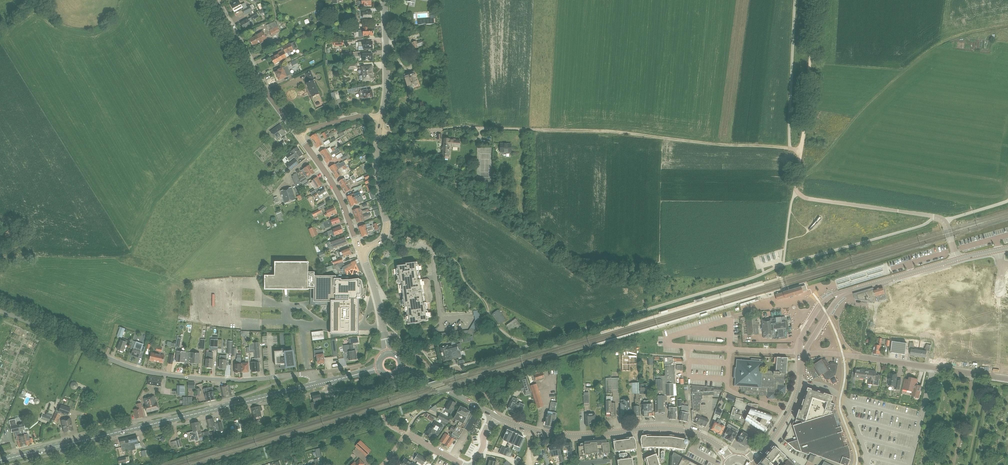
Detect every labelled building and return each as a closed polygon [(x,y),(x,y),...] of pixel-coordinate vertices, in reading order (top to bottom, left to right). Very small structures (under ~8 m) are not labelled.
[(250,5),(247,7),(245,3),(242,5),(239,1),(231,5),(235,13),(242,10),(245,15),(253,11),(250,5)] [(252,21),(259,17),(256,12),(249,16),(251,18),(248,20),(241,23),(244,29),(251,25),(252,26),(254,25),(252,21)] [(278,26),(269,30),(272,35),(273,37),(279,34),(278,32),(280,31),(278,26)] [(360,31),(359,33),(359,38),(364,37),(372,36),(373,36),(373,31),(372,31),(372,29),(369,29),(369,28),(367,28),(363,28),(363,29),(363,31),(360,31)] [(250,39),(253,46),(260,43),(260,44),(268,40),(263,30),(256,34),(257,35),(250,39)] [(276,55),(272,58),(275,64),(286,58),(285,55),(286,54),(293,50),(292,48),(293,47),(292,44),(291,44),(290,44),(280,48),(282,51),(276,54),(276,55)] [(279,71),(276,72),(280,81),(287,77),(286,77),(291,75),(287,66),(282,68),(278,70),(279,71)] [(374,78),(373,78),(372,66),(362,67),(363,75),(360,76),(359,76),(360,80),(363,80),(363,81),(370,81),(371,81),(374,78)] [(309,82),(306,84),(313,98),(320,95),(313,81),(315,80),(311,72),(306,74),(309,82)] [(418,85),(414,72),(405,74),(408,87),(418,85)] [(373,97),(373,96),(374,95),(373,94),(373,93),(372,90),(367,91),(363,91),(363,87),(352,89),(353,93),(359,92),(360,98),(364,97),(365,99),(373,97)] [(270,131),(276,140),(287,133),(280,124),(270,131)] [(316,134),(310,137),(314,143),(321,138),(318,133),(316,134)] [(323,145),(322,144),(323,143),(324,143),(321,138),(314,143),(317,148),(323,145)] [(450,146),(459,147),(460,140),(450,139),(444,139),(442,156),(449,157),(450,146)] [(501,144),(500,152),(511,152),(512,144),(501,144)] [(292,153),(286,157),(289,160),(290,161),(295,157),(297,160),(303,155),(297,147),(291,152),(292,153)] [(328,149),(326,150),(326,149),(320,152),(323,158),(331,153),(328,149)] [(338,149),(337,149),(333,152),(331,153),(323,158),(327,163),(332,160),(332,159),(334,158),(332,155),(335,154),(335,155),(340,152),(338,149)] [(296,160),(288,167),(290,171),(299,164),(296,160)] [(343,167),(345,166),(346,165),(344,161),(340,164),(339,163),(336,165),(335,164),(329,168),(333,173),(340,169),(343,167)] [(306,167),(303,169),(304,169),(301,171),(305,176),(307,178),(308,177),(309,177),(315,173),(310,165),(309,166),(308,165),(306,167)] [(333,173),(336,179),(342,175),(341,174),(343,173),(340,169),(333,173)] [(294,175),(292,176),(293,178),(292,178),(297,187),(301,185),(296,173),(294,174),(294,175)] [(317,177),(312,181),(316,188),(317,189),(323,185),(317,177)] [(342,188),(348,184),(353,181),(351,178),(347,181),(345,178),(338,182),(342,188)] [(345,193),(352,189),(350,186),(354,183),(353,181),(348,184),(342,188),(345,193)] [(281,191),(285,204),(296,200),(292,187),(281,191)] [(328,195),(328,194),(325,188),(313,195),(315,199),(317,197),(319,201),(328,195)] [(362,196),(350,202),(352,206),(358,203),(357,201),(359,199),(361,202),(364,201),(362,196)] [(328,216),(329,217),(337,214),(334,206),(325,210),(327,213),(324,214),(325,217),(328,216)] [(360,208),(353,210),(355,217),(369,212),(368,209),(366,210),(362,211),(360,208)] [(321,209),(319,210),(312,213),(314,217),(317,216),(317,215),(322,212),(321,209)] [(281,211),(276,213),(279,221),(284,219),(281,211)] [(369,212),(355,217),(358,223),(365,220),(364,217),(368,215),(370,215),(369,212)] [(338,217),(323,223),(326,229),(330,227),(329,226),(333,225),(340,223),(338,217)] [(309,229),(312,237),(318,235),(315,227),(309,229)] [(342,229),(341,227),(332,230),(328,232),(329,235),(332,234),(333,236),(334,235),(334,236),(343,233),(342,232),(343,231),(342,229)] [(373,228),(361,232),(362,237),(369,235),(368,232),(374,230),(373,228)] [(8,236),(10,239),(14,235),(10,229),(5,233),(8,236)] [(331,241),(327,243),(329,247),(330,251),(334,249),(334,248),(347,243),(345,236),(331,241)] [(351,250),(350,250),(349,248),(341,250),(342,251),(338,252),(341,258),(344,256),(344,257),(351,254),(351,253),(352,252),(351,250)] [(357,264),(356,260),(344,266),(344,264),(340,266),(339,263),(333,265),(334,269),(336,274),(338,273),(338,274),(347,275),(351,274),(362,269),(360,262),(357,264)] [(419,280),(417,262),(406,263),(406,264),(397,266),(399,284),(401,284),(402,293),(401,293),(401,298),(402,298),(404,307),(406,307),(408,325),(419,323),(419,322),(428,321),(426,303),(431,302),(432,300),(430,280),(428,279),(423,279),(419,280)] [(266,277),(266,289),(276,289),(308,289),(312,289),(312,304),(331,304),(331,335),(343,335),(344,335),(359,335),(359,325),(359,299),(357,299),(357,298),(360,298),(362,298),(363,299),(365,299),(366,298),(365,296),(364,295),(362,281),(361,281),(360,280),(359,280),(358,280),(349,281),(339,281),(339,280),(339,277),(336,277),(336,276),(315,276),(315,273),(309,273),(309,264),(276,263),(276,277),(266,277)] [(955,268),(954,279),(951,278),(951,282),(974,284),(975,270),(955,268)] [(783,292),(775,295),(777,301),(784,298),(784,299),(803,293),(802,293),(803,292),(807,290),(805,285),(801,287),(800,286),(783,292)] [(874,290),(857,295),(859,300),(865,300),(869,301),(873,301),(880,327),(893,323),(883,287),(874,290)] [(478,310),(473,310),(474,315),(475,315),(475,319),(469,329),(437,333),(437,328),(432,328),(432,334),(437,334),(438,338),(473,334),(481,321),(480,315),(479,312),(478,312),(478,310)] [(499,310),(498,310),(493,314),(493,315),(499,324),(500,324),(506,321),(506,319),(499,310)] [(748,335),(759,334),(757,316),(746,317),(748,335)] [(770,319),(761,319),(763,338),(774,337),(774,339),(777,339),(785,338),(784,330),(786,330),(784,317),(770,318),(770,319)] [(506,326),(511,333),(521,326),(516,318),(506,326)] [(966,319),(957,322),(959,328),(968,325),(966,319)] [(968,325),(959,328),(961,333),(970,330),(968,325)] [(120,327),(117,336),(122,338),(125,329),(120,327)] [(970,330),(961,333),(963,339),(972,336),(970,330)] [(323,331),(312,332),(313,341),(324,339),(323,331)] [(117,350),(124,352),(126,345),(128,346),(130,341),(122,338),(117,350)] [(875,345),(873,353),(874,353),(874,354),(876,355),(877,354),(880,354),(882,339),(879,339),(874,338),(873,341),(876,342),(876,341),(877,341),(876,345),(875,345)] [(139,357),(141,352),(143,353),(146,347),(143,346),(142,347),(136,345),(137,342),(133,341),(131,349),(133,350),(132,355),(139,357)] [(892,341),(891,353),(905,355),(907,343),(892,341)] [(911,355),(918,356),(919,350),(915,350),(914,343),(914,342),(910,341),(909,348),(912,349),(911,355)] [(259,342),(254,343),(251,343),(249,343),(250,351),(254,350),(255,359),(260,358),(259,342)] [(449,347),(448,345),(440,347),(442,354),(450,352),(457,350),(457,352),(462,350),(462,347),(458,348),(457,344),(452,345),(452,346),(449,347)] [(353,345),(344,346),(345,353),(348,352),(349,360),(357,359),(356,351),(354,351),(353,345)] [(919,350),(918,356),(926,358),(927,351),(930,351),(931,345),(927,345),(924,351),(919,350)] [(931,347),(930,353),(934,354),(933,360),(940,361),(941,351),(934,350),(935,347),(931,347)] [(941,351),(940,361),(946,362),(947,356),(951,356),(952,350),(948,349),(948,352),(941,351)] [(323,350),(314,351),(315,356),(317,355),(318,364),(319,364),(321,364),(321,363),(324,363),(324,358),(324,354),(323,350)] [(450,352),(442,354),(444,362),(452,360),(452,359),(458,358),(457,350),(450,352)] [(276,366),(280,366),(281,369),(288,368),(288,367),(295,367),(293,352),(286,353),(286,351),(275,352),(276,366)] [(177,361),(188,362),(189,353),(177,352),(177,361)] [(157,362),(158,354),(152,353),(150,360),(157,362)] [(200,354),(189,353),(188,362),(199,364),(200,354)] [(157,362),(163,363),(165,356),(158,354),(157,362)] [(637,354),(622,355),(622,371),(630,371),(630,368),(636,368),(636,364),(637,364),(637,354)] [(674,365),(673,357),(664,357),(665,376),(654,376),(654,380),(655,380),(656,413),(665,413),(665,400),(667,400),(667,396),(677,396),(676,384),(674,365)] [(787,374),(788,358),(777,357),(776,372),(775,371),(774,371),(774,374),(780,375),(780,374),(785,374),(787,374)] [(252,372),(253,372),(256,372),(256,371),(259,371),(259,360),(261,360),(260,358),(255,359),(252,359),(253,363),(252,363),(252,372)] [(784,385),(785,374),(780,374),(780,375),(774,374),(774,371),(762,371),(762,366),(763,361),(763,359),(751,358),(751,361),(736,360),(736,368),(734,367),(733,378),(735,378),(734,386),(741,387),(741,391),(745,392),(744,394),(768,396),(768,399),(775,399),(775,393),(785,394),(786,385),(784,385)] [(819,376),(822,374),(825,379),(828,380),(835,375),(838,364),(832,363),(829,364),(828,363),(825,359),(823,360),(822,359),(812,366),(810,368),(816,378),(819,376)] [(854,378),(865,379),(866,370),(864,370),(864,371),(856,369),(854,378)] [(876,372),(866,370),(865,379),(868,380),(867,384),(873,385),(874,380),(875,381),(876,372)] [(536,373),(533,374),(536,381),(544,378),(542,373),(539,374),(538,371),(536,372),(536,373)] [(900,389),(901,379),(897,379),(897,375),(890,373),(888,386),(895,387),(895,389),(900,389)] [(903,389),(912,391),(911,394),(918,396),(920,384),(915,383),(917,377),(909,376),(908,379),(906,379),(903,389)] [(148,384),(161,386),(162,379),(149,377),(148,384)] [(613,390),(619,389),(619,378),(606,379),(606,401),(606,417),(616,417),(615,403),(613,403),(613,390)] [(520,386),(521,391),(524,390),(524,392),(530,390),(530,389),(527,379),(521,381),(522,385),(520,386)] [(632,394),(636,394),(636,399),(635,399),(635,407),(633,407),(633,416),(640,416),(638,383),(632,383),(629,383),(629,394),(632,394)] [(543,407),(536,384),(531,386),(538,408),(543,407)] [(223,398),(232,396),(230,385),(220,387),(223,398)] [(714,387),(691,385),(693,410),(692,410),(693,422),(699,425),(700,426),(702,427),(703,427),(704,426),(706,427),(707,424),(709,420),(701,417),(700,403),(702,403),(702,400),(703,399),(703,396),(713,395),(714,387)] [(185,396),(185,386),(177,386),(177,395),(185,396)] [(213,387),(204,389),(207,402),(216,399),(213,387)] [(843,464),(848,464),(850,459),(850,455),(849,450),(848,446),(847,445),(846,445),(845,441),(844,436),(842,432),(841,426),(838,427),(834,413),(833,413),(832,412),(835,404),(830,403),(832,396),(824,393),(816,390),(807,388),(805,395),(804,395),(800,409),(799,408),(795,419),(804,422),(793,425),(799,445),(792,447),(795,450),(800,452),(801,452),(810,455),(810,453),(843,464)] [(321,398),(320,394),(313,395),(314,402),(311,403),(313,410),(317,409),(316,405),(319,405),(318,402),(322,402),(322,401),(323,401),(322,398),(321,398)] [(155,396),(144,399),(147,412),(159,409),(155,396)] [(512,412),(516,413),(518,409),(522,411),(524,405),(519,403),(519,405),(516,403),(518,400),(513,398),(512,401),(511,401),(508,409),(512,411),(512,412)] [(621,417),(630,416),(629,399),(620,400),(621,417)] [(452,411),(452,412),(457,404),(450,400),(445,408),(447,408),(445,411),(450,414),(452,411)] [(641,405),(642,408),(643,408),(643,416),(649,416),(648,413),(653,413),(652,404),(651,404),(650,400),(644,401),(644,405),(641,405)] [(548,411),(546,422),(545,422),(544,425),(545,425),(545,426),(555,427),(557,413),(555,413),(557,403),(551,402),(549,412),(548,411)] [(141,403),(137,404),(138,409),(134,410),(136,419),(144,417),(141,403)] [(61,404),(58,412),(68,415),(70,408),(61,404)] [(669,407),(669,411),(670,411),(669,418),(676,419),(677,408),(675,408),(675,405),(671,405),(671,404),(669,404),(669,407)] [(262,416),(261,411),(262,410),(262,407),(261,407),(260,407),(260,406),(251,408),(254,418),(262,416)] [(452,426),(450,430),(460,436),(472,415),(469,413),(470,411),(460,406),(453,418),(456,420),(454,424),(457,426),(456,428),(452,426)] [(683,407),(682,412),(681,412),(679,420),(687,422),(689,413),(687,413),(688,408),(683,407)] [(745,420),(764,433),(766,428),(768,430),(772,421),(770,420),(772,416),(757,411),(751,409),(748,414),(750,414),(749,416),(748,415),(745,420)] [(56,412),(52,420),(56,422),(60,414),(57,413),(58,411),(57,410),(56,412)] [(438,418),(448,424),(450,419),(440,414),(438,418)] [(586,414),(586,426),(596,426),(595,414),(586,414)] [(73,431),(70,418),(61,421),(64,433),(73,431)] [(239,422),(241,429),(245,428),(245,427),(255,424),(254,418),(239,422)] [(19,431),(25,429),(23,423),(16,425),(15,419),(9,421),(12,432),(16,431),(19,431)] [(214,419),(207,420),(209,427),(210,427),(211,430),(214,429),(214,430),(219,429),(218,424),(216,424),(215,424),(214,419)] [(716,423),(714,422),(711,430),(717,433),(718,434),(720,435),(721,435),(725,427),(720,425),(721,421),(718,419),(716,423)] [(196,441),(203,439),(202,435),(201,434),(202,434),(200,426),(200,425),(200,423),(199,423),(199,422),(192,424),(193,432),(188,433),(190,441),(195,440),(196,441)] [(431,438),(434,433),(438,435),(443,426),(435,422),(432,427),(430,425),(425,434),(431,438)] [(730,442),(731,442),(732,442),(738,433),(737,432),(739,430),(729,424),(727,427),(728,428),(725,434),(726,435),(724,438),(728,440),(728,441),(730,442)] [(506,434),(503,440),(508,442),(513,432),(507,429),(507,431),(505,434),(506,434)] [(27,441),(29,440),(30,443),(33,442),(32,438),(29,439),(28,434),(20,436),(19,431),(16,431),(17,436),(16,436),(19,447),(28,445),(27,441)] [(513,432),(508,442),(514,445),(519,435),(513,432)] [(751,437),(743,432),(737,442),(745,447),(751,437)] [(449,448),(454,439),(445,433),(440,442),(449,448)] [(685,450),(688,443),(688,442),(688,441),(687,440),(686,440),(687,438),(684,437),(684,438),(675,436),(672,435),(668,435),(663,435),(663,437),(657,437),(657,435),(652,435),(648,434),(645,435),(642,436),(641,440),(642,448),(649,447),(671,448),(685,450)] [(519,435),(514,445),(520,448),(524,437),(519,435)] [(128,438),(131,450),(136,449),(135,444),(139,444),(137,436),(128,438)] [(631,437),(624,438),(625,438),(620,439),(621,440),(614,441),(615,452),(636,449),(635,440),(633,437),(631,437)] [(126,452),(131,450),(128,438),(120,440),(122,447),(125,447),(126,452)] [(586,456),(586,455),(592,454),(592,453),(597,453),(597,455),(604,455),(604,454),(610,453),(609,443),(606,443),(606,440),(607,440),(601,440),(601,444),(602,444),(602,445),(597,445),(597,442),(590,443),(590,444),(584,444),(585,446),(579,446),(579,457),(586,456)] [(371,451),(361,441),(356,446),(366,456),(371,451)] [(563,448),(563,451),(567,450),(567,457),(573,456),(572,442),(568,443),(562,443),(563,448)] [(774,445),(757,464),(783,464),(786,461),(788,459),(785,456),(786,456),(774,445)] [(550,448),(548,448),(548,452),(550,451),(551,454),(552,457),(560,455),(561,455),(561,453),(560,452),(561,452),(560,446),(550,447),(550,448)] [(672,455),(672,464),(678,464),(682,459),(683,457),(674,453),(672,455)] [(427,460),(419,454),(415,460),(423,464),(424,464),(427,460)] [(656,454),(647,458),(647,461),(646,461),(647,464),(659,464),(656,454)]
